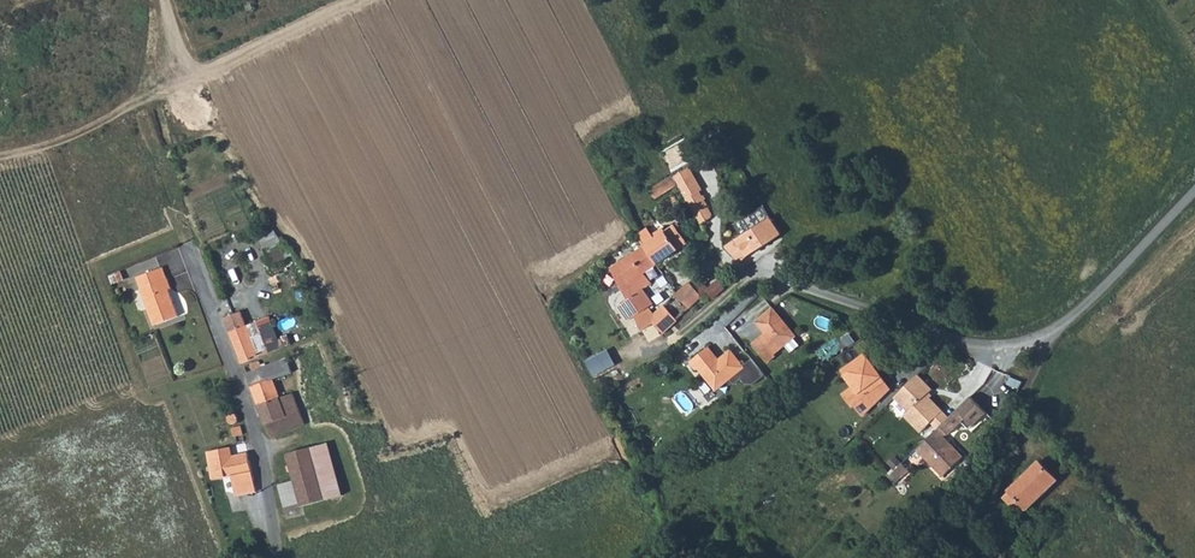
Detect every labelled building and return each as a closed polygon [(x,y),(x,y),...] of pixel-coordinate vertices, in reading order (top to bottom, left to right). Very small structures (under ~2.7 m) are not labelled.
[(676,176),(680,184),(696,175),(691,166),(676,176)] [(696,175),(680,184),(697,213),(710,206),(702,191),(704,190),(696,175)] [(770,218),(725,248),(738,266),(781,236),(770,218)] [(643,249),(653,269),(687,245),(675,228),(651,244),(643,249)] [(261,237),(274,266),(291,259),(277,229),(261,237)] [(647,274),(653,269),(643,249),(609,271),(627,302),(619,308),(627,319),(628,321),(634,319),(647,335),(658,327),(663,334),(675,322),(664,309),(652,320),(645,312),(651,308),(642,293),(653,285),(647,274)] [(163,290),(166,289),(161,279),(136,290),(151,327),(174,316),(163,290)] [(711,299),(724,289),(719,281),(700,298),(702,301),(708,298),(711,299)] [(664,309),(675,322),(700,298),(687,286),(664,309)] [(239,361),(256,355),(254,352),(268,347),(255,318),(245,323),(239,310),(221,317),(239,361)] [(758,340),(750,346),(765,364),(773,358),(771,356),(793,339),(771,310),(754,324),(765,338),(760,342),(758,340)] [(652,342),(663,334),(658,327),(647,335),(652,342)] [(706,347),(687,362),(694,370),(695,369),(713,391),(741,368),(728,351),(714,362),(710,357),(712,356),(706,347)] [(612,350),(589,360),(596,376),(619,365),(612,350)] [(864,354),(841,371),(860,397),(853,403),(862,415),(889,389),(864,354)] [(244,372),(258,405),(278,397),(269,374),(278,370),(280,374),(291,370),(284,356),(260,365),(257,359),(248,363),(251,369),(244,372)] [(920,433),(930,423),(942,411),(926,395),(931,389),(917,375),(893,397),(907,412),(903,416),(920,433)] [(258,405),(265,422),(298,409),(291,393),(278,397),(258,405)] [(279,431),(303,422),(298,409),(265,422),(270,434),(279,431)] [(237,419),(235,410),(226,414),(230,421),(237,419)] [(930,423),(936,429),(939,426),(948,417),(942,411),(930,423)] [(234,436),(242,434),(241,429),(239,423),(232,426),(234,436)] [(936,429),(915,449),(942,476),(962,456),(943,437),(946,433),(939,426),(936,429)] [(206,449),(213,476),(232,472),(236,492),(256,487),(253,475),(251,468),(246,450),(231,453),(228,443),(206,449)] [(319,443),(309,445),(313,459),(323,457),(319,443)] [(292,477),(316,470),(313,459),(309,445),(285,451),(292,477)] [(905,463),(892,478),(900,485),(913,470),(905,463)] [(1039,464),(1009,493),(1027,510),(1056,481),(1039,464)] [(299,504),(324,497),(316,470),(292,477),(277,481),(283,504),(297,499),(299,504)] [(1019,517),(1027,510),(1009,493),(1002,500),(1019,517)] [(994,546),(985,557),(1010,557),(994,546)]
